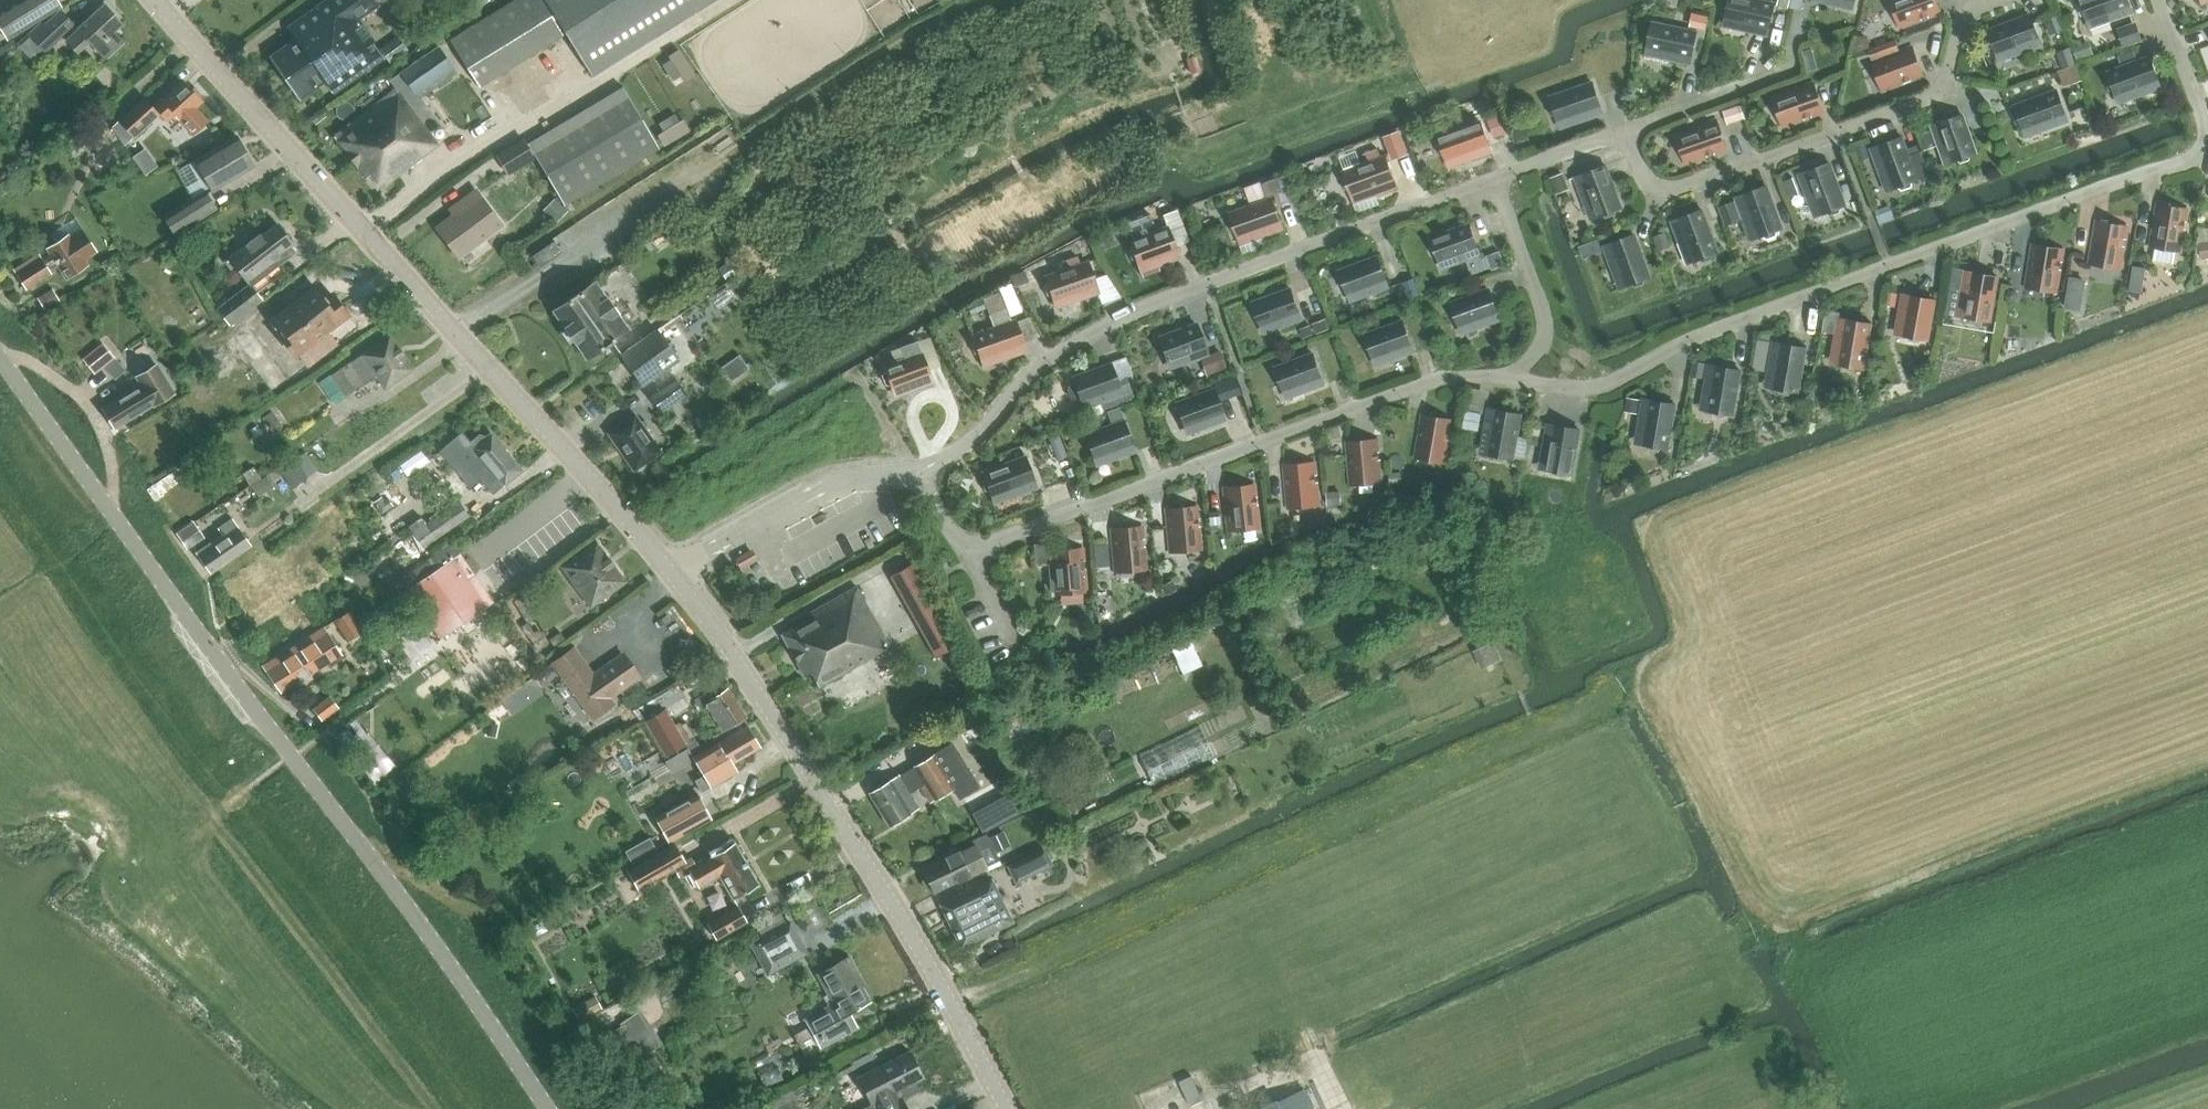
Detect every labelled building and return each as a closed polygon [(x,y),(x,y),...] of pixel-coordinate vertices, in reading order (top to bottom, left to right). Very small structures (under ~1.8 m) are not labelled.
[(6,38),(62,7),(58,0),(17,0),(0,9),(0,27),(6,38)] [(67,38),(78,49),(89,39),(96,47),(105,57),(122,42),(113,32),(123,22),(121,19),(124,16),(110,0),(102,0),(96,6),(98,8),(78,26),(79,27),(78,28),(67,38)] [(369,42),(372,40),(357,19),(377,4),(374,0),(325,0),(289,25),(296,36),(270,54),(300,97),(327,79),(334,90),(379,58),(369,42)] [(478,86),(557,37),(533,0),(511,0),(449,39),(478,86)] [(591,75),(678,20),(710,0),(544,0),(591,75)] [(1726,10),(1724,16),(1746,21),(1745,27),(1767,32),(1774,0),(1723,0),(1722,7),(1726,10)] [(1904,19),(1940,7),(1937,0),(1897,0),(1904,19)] [(2077,3),(2081,12),(2086,13),(2088,18),(2109,11),(2111,17),(2132,9),(2129,0),(2080,0),(2077,3)] [(42,21),(17,44),(34,62),(63,35),(66,38),(67,38),(78,28),(61,8),(45,23),(42,21)] [(1990,32),(1986,36),(1990,45),(1995,46),(1997,52),(2018,43),(2020,49),(2041,41),(2029,11),(1989,25),(1987,27),(1990,32)] [(1647,29),(1645,39),(1649,42),(1648,48),(1645,59),(1668,63),(1669,59),(1690,63),(1696,38),(1697,31),(1653,22),(1652,28),(1647,29)] [(1894,41),(1873,49),(1876,57),(1897,49),(1894,41)] [(421,95),(456,71),(438,44),(388,79),(395,87),(332,134),(364,177),(370,172),(381,187),(437,142),(428,130),(441,121),(421,95)] [(1876,58),(1886,84),(1922,71),(1912,45),(1876,58)] [(694,73),(678,49),(668,55),(671,59),(663,64),(673,79),(681,74),(685,80),(694,73)] [(2106,78),(2109,87),(2114,88),(2116,93),(2137,85),(2139,91),(2160,83),(2149,53),(2107,68),(2109,74),(2106,78)] [(2076,60),(2057,64),(2061,83),(2080,79),(2076,60)] [(1548,103),(1551,112),(1556,113),(1558,119),(1580,112),(1582,118),(1603,110),(1592,79),(1550,94),(1552,100),(1548,103)] [(152,104),(145,96),(118,121),(133,137),(159,113),(167,121),(175,114),(193,134),(208,121),(195,107),(202,100),(199,96),(201,95),(192,86),(191,87),(188,85),(186,87),(181,81),(163,98),(161,96),(152,104)] [(1777,94),(1787,120),(1823,107),(1814,81),(1777,94)] [(541,158),(567,202),(663,145),(627,84),(531,141),(541,158)] [(2013,111),(2016,121),(2021,121),(2023,127),(2044,119),(2047,125),(2068,117),(2056,86),(2014,102),(2016,108),(2013,111)] [(1957,156),(1960,159),(1969,156),(1970,151),(1976,149),(1962,111),(1931,123),(1939,143),(1945,141),(1951,158),(1957,156)] [(664,144),(689,129),(683,119),(679,121),(675,113),(659,123),(664,131),(658,134),(664,144)] [(1445,152),(1447,158),(1468,151),(1470,157),(1491,149),(1480,118),(1438,133),(1440,139),(1437,143),(1440,152),(1445,152)] [(1680,131),(1689,157),(1726,144),(1717,118),(1680,131)] [(194,159),(212,189),(254,165),(236,134),(194,159)] [(1910,156),(1902,134),(1871,145),(1878,166),(1884,164),(1892,185),(1898,183),(1902,186),(1911,183),(1911,178),(1930,171),(1923,151),(1910,156)] [(512,175),(541,158),(531,141),(528,136),(499,154),(512,175)] [(110,151),(98,158),(108,174),(119,168),(110,151)] [(1345,175),(1342,178),(1345,187),(1350,188),(1352,194),(1373,186),(1376,192),(1396,184),(1385,153),(1343,169),(1345,175)] [(1845,201),(1830,159),(1799,171),(1807,192),(1813,190),(1821,211),(1826,209),(1830,212),(1839,209),(1840,204),(1845,201)] [(1622,204),(1606,162),(1575,174),(1583,195),(1589,193),(1597,214),(1603,211),(1606,215),(1615,211),(1616,207),(1622,204)] [(1763,232),(1767,235),(1776,232),(1777,227),(1783,225),(1767,183),(1736,194),(1744,215),(1750,213),(1757,234),(1763,232)] [(163,215),(174,232),(215,207),(204,189),(163,215)] [(438,227),(457,254),(500,223),(476,190),(457,204),(461,210),(438,227)] [(1229,220),(1232,229),(1237,229),(1239,235),(1260,228),(1262,234),(1283,226),(1272,195),(1230,210),(1232,216),(1229,220)] [(2153,239),(2180,243),(2186,205),(2159,200),(2153,239)] [(1693,258),(1699,256),(1703,259),(1712,256),(1712,251),(1718,248),(1702,207),(1671,218),(1679,239),(1685,237),(1693,258)] [(2091,256),(2119,260),(2126,222),(2098,217),(2091,256)] [(1431,235),(1440,260),(1457,254),(1459,260),(1480,252),(1469,221),(1431,235)] [(2199,222),(2197,254),(2207,255),(2207,222),(2199,222)] [(258,231),(224,258),(230,267),(235,263),(250,283),(251,284),(292,252),(286,244),(290,240),(277,223),(262,236),(258,231)] [(1131,244),(1128,248),(1131,257),(1136,257),(1138,263),(1155,257),(1157,263),(1178,255),(1167,224),(1129,238),(1131,244)] [(39,253),(14,270),(26,289),(51,272),(50,270),(58,265),(67,278),(88,265),(84,258),(97,250),(84,230),(71,238),(68,234),(47,247),(50,253),(42,258),(39,253)] [(1603,243),(1611,264),(1617,262),(1625,283),(1631,280),(1635,284),(1644,281),(1644,276),(1650,273),(1634,231),(1603,243)] [(554,240),(532,255),(539,266),(562,251),(554,240)] [(2028,279),(2056,284),(2062,245),(2034,241),(2028,279)] [(1340,268),(1349,293),(1366,287),(1368,292),(1389,285),(1377,254),(1340,268)] [(1051,293),(1054,299),(1075,292),(1077,297),(1098,290),(1087,259),(1045,274),(1047,280),(1043,283),(1046,292),(1051,293)] [(2128,262),(2128,278),(2149,278),(2149,262),(2128,262)] [(1971,319),(1981,320),(1984,316),(1990,317),(1998,273),(1965,267),(1961,289),(1968,291),(1964,313),(1970,314),(1971,319)] [(1952,270),(1949,290),(1960,292),(1963,271),(1952,270)] [(616,309),(595,279),(552,309),(586,358),(628,329),(616,312),(616,309)] [(249,283),(218,308),(230,323),(262,298),(249,283)] [(325,330),(347,312),(331,292),(324,298),(313,285),(273,317),(282,329),(278,332),(295,353),(298,350),(308,362),(334,341),(325,330)] [(1253,300),(1262,325),(1279,319),(1281,325),(1302,317),(1291,286),(1253,300)] [(1451,300),(1460,325),(1477,319),(1479,325),(1500,317),(1489,286),(1451,300)] [(1901,331),(1908,332),(1909,337),(1918,339),(1921,335),(1928,336),(1935,297),(1902,291),(1898,313),(1904,314),(1901,331)] [(1837,360),(1843,361),(1845,366),(1854,368),(1857,364),(1864,365),(1871,320),(1838,315),(1835,337),(1841,338),(1837,360)] [(979,351),(981,357),(1002,350),(1005,356),(1026,348),(1015,317),(972,332),(974,338),(971,342),(974,351),(979,351)] [(1365,332),(1374,357),(1391,351),(1393,357),(1414,349),(1403,318),(1365,332)] [(1158,334),(1167,360),(1184,353),(1186,359),(1207,351),(1196,321),(1158,334)] [(621,353),(643,383),(679,358),(657,327),(621,353)] [(340,367),(355,388),(375,374),(384,386),(412,367),(389,333),(340,367)] [(1776,362),(1772,384),(1778,385),(1780,390),(1789,392),(1792,388),(1798,389),(1806,345),(1773,339),(1770,361),(1776,362)] [(909,390),(932,381),(917,340),(900,346),(904,357),(883,365),(885,371),(882,374),(886,383),(890,384),(893,390),(907,384),(909,390)] [(100,345),(84,358),(95,372),(111,358),(100,345)] [(1275,365),(1285,390),(1301,384),(1303,389),(1325,382),(1313,351),(1275,365)] [(1080,395),(1082,400),(1098,394),(1100,399),(1121,392),(1110,361),(1073,374),(1074,380),(1070,382),(1067,386),(1070,394),(1075,397),(1080,395)] [(103,406),(115,426),(172,391),(156,364),(136,375),(141,383),(103,406)] [(1707,410),(1713,411),(1714,416),(1724,417),(1727,413),(1733,414),(1740,370),(1706,365),(1703,387),(1710,388),(1707,410)] [(648,396),(659,412),(689,391),(678,375),(648,396)] [(1175,400),(1185,425),(1201,419),(1203,425),(1224,417),(1213,386),(1175,400)] [(1644,421),(1641,443),(1647,445),(1648,449),(1658,451),(1661,447),(1667,448),(1675,404),(1642,398),(1638,420),(1644,421)] [(284,421),(296,412),(287,399),(275,408),(284,421)] [(1487,451),(1493,452),(1494,457),(1504,458),(1507,455),(1513,456),(1521,411),(1488,406),(1485,428),(1491,429),(1487,451)] [(607,431),(633,469),(661,451),(635,412),(607,431)] [(1417,450),(1445,455),(1452,417),(1424,412),(1417,450)] [(1085,432),(1094,457),(1111,451),(1113,456),(1134,449),(1123,418),(1085,432)] [(1550,446),(1546,468),(1552,469),(1554,474),(1563,476),(1566,472),(1572,473),(1580,429),(1548,423),(1544,445),(1550,446)] [(462,459),(476,475),(479,473),(492,488),(501,480),(505,484),(522,469),(490,431),(472,446),(475,449),(462,459)] [(1349,439),(1352,477),(1379,475),(1376,437),(1349,439)] [(294,475),(322,462),(312,441),(284,454),(294,475)] [(985,476),(981,479),(985,488),(990,489),(992,495),(1013,487),(1015,492),(1036,485),(1025,454),(983,470),(985,476)] [(1286,462),(1290,500),(1317,498),(1314,459),(1286,462)] [(1225,485),(1229,523),(1257,520),(1253,482),(1225,485)] [(381,496),(374,501),(381,512),(392,504),(387,497),(383,499),(381,496)] [(459,501),(425,524),(423,520),(410,529),(422,546),(467,515),(459,501)] [(1167,506),(1171,545),(1199,542),(1195,503),(1167,506)] [(195,551),(211,571),(250,543),(232,517),(217,527),(221,532),(195,551)] [(1113,526),(1116,565),(1144,562),(1140,523),(1113,526)] [(560,565),(590,605),(626,579),(596,538),(560,565)] [(1107,543),(1093,544),(1095,565),(1109,564),(1107,543)] [(1084,584),(1081,545),(1053,548),(1054,560),(1050,560),(1052,587),(1084,584)] [(461,554),(409,589),(435,626),(466,605),(472,613),(492,599),(461,554)] [(891,572),(936,656),(957,644),(912,561),(891,572)] [(810,616),(781,632),(805,674),(810,671),(818,685),(824,682),(847,669),(890,645),(855,584),(807,611),(810,616)] [(335,618),(349,639),(363,630),(349,609),(335,618)] [(323,626),(263,664),(282,691),(340,652),(323,626)] [(552,662),(593,717),(615,700),(612,696),(641,674),(624,650),(594,672),(574,645),(552,662)] [(694,697),(700,707),(706,703),(722,728),(744,713),(727,687),(718,693),(713,685),(694,697)] [(312,708),(320,719),(339,705),(331,694),(312,708)] [(666,709),(645,721),(667,759),(688,747),(693,755),(702,750),(694,736),(685,742),(666,709)] [(702,750),(693,755),(698,765),(704,775),(696,779),(702,789),(735,770),(730,761),(758,745),(747,724),(702,750)] [(347,726),(337,733),(344,742),(353,734),(347,726)] [(933,753),(870,792),(889,824),(919,807),(910,792),(921,786),(930,801),(953,788),(959,797),(978,786),(952,742),(933,753)] [(1008,793),(971,812),(982,832),(985,830),(1018,813),(1008,793)] [(698,794),(655,817),(668,840),(711,817),(698,794)] [(988,835),(989,837),(994,848),(1008,842),(1002,829),(988,835)] [(999,859),(994,848),(989,837),(988,835),(985,830),(982,832),(970,837),(972,842),(921,867),(933,891),(999,859)] [(677,875),(689,869),(698,887),(720,875),(733,898),(758,884),(734,841),(709,855),(710,857),(696,865),(691,855),(684,860),(685,862),(674,868),(677,875)] [(636,890),(674,868),(685,862),(684,860),(675,844),(626,872),(636,890)] [(1045,844),(1007,863),(1015,880),(1054,862),(1045,844)] [(988,879),(938,902),(959,946),(995,929),(1009,922),(988,879)] [(705,925),(715,940),(746,920),(737,906),(705,925)] [(806,951),(789,920),(751,941),(767,972),(806,951)] [(807,1018),(810,1025),(795,1033),(802,1047),(818,1038),(821,1045),(856,1026),(849,1013),(869,1002),(861,985),(859,986),(845,959),(819,973),(835,1003),(807,1018)] [(596,995),(572,1007),(579,1020),(600,1008),(602,1007),(596,995)] [(548,1020),(555,1032),(570,1023),(562,1011),(548,1020)] [(870,1102),(856,1108),(910,1108),(903,1095),(918,1087),(915,1081),(923,1077),(909,1049),(857,1076),(870,1102)] [(1300,1062),(1309,1084),(1283,1095),(1289,1108),(1319,1108),(1337,1101),(1317,1055),(1300,1062)] [(1255,1108),(1286,1108),(1281,1097),(1255,1108)]
